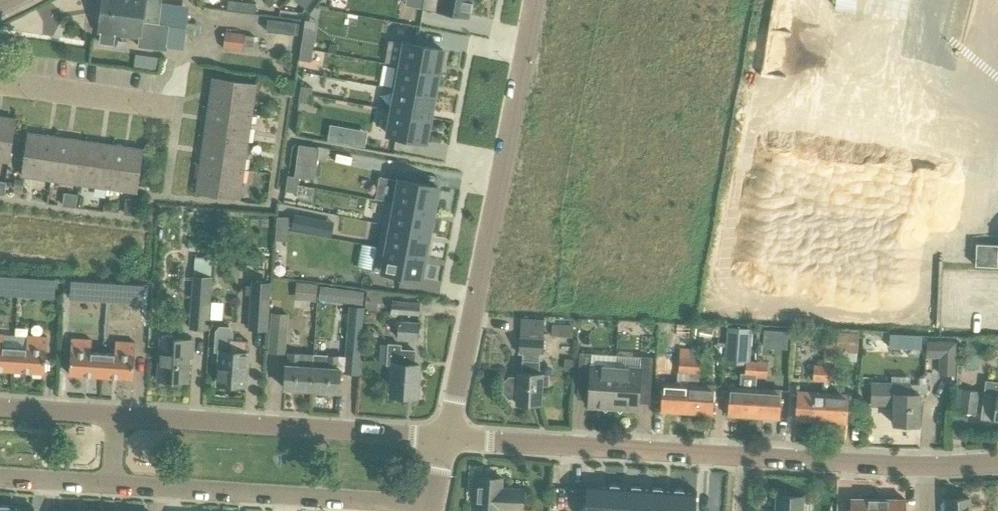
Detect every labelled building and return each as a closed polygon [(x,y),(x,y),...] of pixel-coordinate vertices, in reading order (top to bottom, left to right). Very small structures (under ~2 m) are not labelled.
[(159,25),(162,5),(162,0),(98,0),(96,10),(143,16),(143,23),(159,25)] [(227,10),(242,11),(243,1),(232,0),(228,0),(227,10)] [(270,8),(276,4),(273,0),(267,0),(265,2),(270,8)] [(296,1),(305,9),(312,1),(310,0),(297,0),(296,1)] [(422,9),(469,17),(472,0),(424,0),(422,9)] [(243,1),(242,11),(256,13),(257,3),(243,1)] [(162,5),(159,25),(168,27),(200,31),(200,26),(186,24),(188,9),(162,5)] [(143,16),(96,10),(95,22),(99,25),(98,33),(100,33),(98,43),(113,45),(114,35),(140,38),(139,46),(167,50),(167,46),(166,46),(168,27),(159,25),(143,23),(143,16)] [(200,31),(168,27),(166,46),(167,46),(183,48),(184,34),(199,36),(200,31)] [(253,51),(255,38),(226,34),(224,49),(243,52),(243,50),(253,51)] [(302,40),(301,50),(313,52),(314,42),(302,40)] [(438,73),(443,50),(405,43),(401,66),(438,73)] [(301,50),(299,60),(311,62),(313,52),(301,50)] [(145,70),(157,71),(159,58),(147,56),(145,70)] [(396,65),(392,88),(396,88),(434,95),(438,73),(396,65)] [(208,108),(252,114),(256,84),(212,78),(208,108)] [(312,96),(313,88),(301,86),(300,94),(312,96)] [(430,118),(434,95),(396,88),(392,111),(430,118)] [(300,94),(299,102),(311,104),(312,96),(300,94)] [(208,108),(204,137),(247,143),(252,114),(208,108)] [(426,141),(430,118),(392,111),(388,134),(426,141)] [(8,162),(14,118),(0,116),(0,160),(8,162)] [(329,140),(341,142),(343,128),(332,126),(329,140)] [(22,176),(52,180),(58,137),(28,133),(22,176)] [(58,137),(52,180),(80,184),(86,141),(58,137)] [(247,143),(204,137),(200,163),(244,170),(247,143)] [(80,184),(108,188),(114,145),(86,141),(80,184)] [(300,144),(295,176),(300,177),(316,179),(320,147),(300,144)] [(114,145),(108,188),(136,192),(142,148),(114,145)] [(244,170),(200,163),(196,191),(240,197),(244,170)] [(365,168),(363,185),(380,187),(382,170),(365,168)] [(288,175),(287,183),(298,185),(300,177),(295,176),(288,175)] [(386,201),(433,210),(438,187),(395,179),(391,201),(386,201)] [(297,193),(298,185),(287,183),(285,191),(297,193)] [(63,205),(76,207),(78,194),(65,192),(63,205)] [(124,214),(137,216),(139,200),(127,198),(124,214)] [(386,201),(382,224),(429,232),(433,210),(386,201)] [(296,215),(293,228),(331,236),(333,223),(296,215)] [(277,216),(276,229),(288,229),(289,217),(277,216)] [(382,224),(378,246),(425,255),(429,232),(382,224)] [(276,229),(275,241),(287,242),(288,229),(276,229)] [(997,267),(997,252),(997,245),(977,244),(976,266),(997,267)] [(378,246),(373,269),(420,278),(425,255),(378,246)] [(193,277),(212,278),(213,260),(194,259),(193,277)] [(212,278),(193,277),(189,329),(209,330),(212,278)] [(267,330),(270,282),(251,281),(248,329),(267,330)] [(294,296),(318,298),(319,284),(295,283),(294,296)] [(339,288),(321,285),(319,301),(337,303),(339,288)] [(391,313),(419,316),(420,302),(392,300),(391,313)] [(577,300),(576,308),(595,311),(596,303),(577,300)] [(397,338),(418,339),(419,322),(398,321),(397,338)] [(573,326),(550,324),(549,335),(572,336),(573,326)] [(729,326),(727,351),(748,352),(750,328),(729,326)] [(362,350),(363,328),(347,327),(346,349),(362,350)] [(214,353),(219,354),(218,384),(245,386),(247,353),(250,354),(250,343),(234,342),(235,334),(231,329),(220,328),(216,333),(214,353)] [(270,354),(286,355),(288,329),(272,328),(270,354)] [(12,371),(14,347),(2,346),(2,335),(0,334),(0,370),(12,371)] [(14,347),(12,371),(44,373),(46,338),(26,336),(26,348),(14,347)] [(522,353),(539,354),(543,354),(543,338),(520,337),(519,353),(522,353)] [(158,380),(188,382),(189,357),(193,357),(194,340),(161,338),(158,380)] [(69,374),(101,376),(102,353),(91,352),(91,341),(71,339),(69,374)] [(102,353),(101,376),(132,378),(135,343),(115,342),(114,353),(102,353)] [(929,356),(942,356),(941,375),(954,375),(955,342),(929,342),(929,356)] [(387,364),(391,364),(389,396),(419,398),(421,364),(414,364),(414,350),(399,349),(400,344),(388,344),(387,364)] [(588,406),(613,407),(616,367),(591,365),(592,353),(580,352),(579,377),(590,378),(588,406)] [(285,388),(311,390),(314,355),(289,353),(288,365),(286,365),(285,388)] [(538,374),(539,354),(522,353),(521,374),(517,374),(516,378),(509,378),(504,383),(504,394),(509,399),(516,399),(516,403),(541,404),(541,385),(548,385),(548,375),(542,375),(542,374),(538,374)] [(345,358),(314,355),(311,390),(339,392),(340,369),(344,369),(345,358)] [(616,367),(613,407),(638,409),(640,381),(651,382),(653,357),(641,356),(640,368),(616,367)] [(679,372),(689,373),(690,358),(680,357),(679,372)] [(690,358),(689,373),(699,374),(700,359),(690,358)] [(746,377),(756,378),(757,363),(747,362),(746,373),(746,377)] [(757,363),(756,378),(767,379),(768,363),(757,363)] [(814,381),(824,381),(825,366),(815,365),(814,381)] [(825,366),(824,381),(834,382),(836,366),(825,366)] [(955,368),(955,379),(975,381),(976,370),(955,368)] [(754,416),(755,389),(756,378),(746,377),(746,373),(741,372),(740,387),(729,387),(728,415),(754,416)] [(688,384),(687,412),(713,414),(714,386),(699,385),(699,374),(689,373),(688,384)] [(993,420),(997,421),(997,382),(986,380),(981,419),(993,420)] [(660,410),(687,412),(688,384),(662,383),(660,410)] [(894,424),(918,424),(919,394),(909,394),(910,385),(872,383),(871,403),(894,404),(894,424)] [(755,389),(754,416),(780,418),(782,390),(755,389)] [(962,410),(976,412),(978,390),(964,389),(962,410)] [(795,418),(821,420),(823,393),(797,391),(795,418)] [(823,393),(821,420),(847,422),(849,395),(823,393)] [(479,510),(505,510),(505,508),(523,509),(524,489),(503,489),(503,478),(478,476),(476,510),(479,510)] [(585,510),(607,510),(608,484),(586,483),(585,510)] [(607,510),(629,510),(630,486),(608,484),(607,510)] [(629,510),(651,510),(652,487),(630,486),(629,510)] [(651,510),(673,510),(674,488),(652,487),(651,510)] [(673,510),(695,510),(696,490),(674,488),(673,510)] [(804,495),(776,494),(775,510),(803,510),(804,495)] [(850,498),(850,510),(878,510),(878,499),(850,498)] [(878,510),(905,510),(906,499),(878,499),(878,510)] [(945,510),(970,510),(970,499),(945,500),(945,510)]
